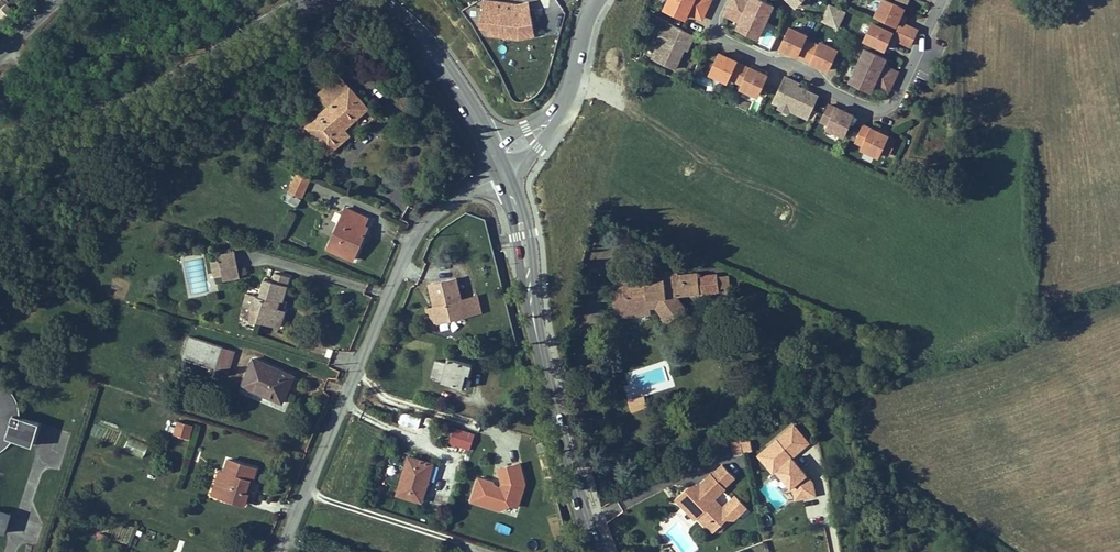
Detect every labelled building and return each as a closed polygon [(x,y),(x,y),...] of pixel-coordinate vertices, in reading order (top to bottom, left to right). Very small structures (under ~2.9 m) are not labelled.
[(530,0),(528,0),(519,2),(503,0),(482,0),(479,24),(487,28),(484,35),(520,37),(537,33),(530,0)] [(664,8),(684,18),(687,11),(688,9),(703,15),(707,8),(689,0),(668,0),(664,8)] [(707,8),(710,1),(708,0),(689,0),(707,8)] [(749,1),(748,4),(739,0),(732,0),(730,4),(764,20),(772,4),(763,0),(750,0),(749,1)] [(876,15),(896,24),(898,20),(900,15),(903,8),(887,0),(883,0),(876,15)] [(5,3),(0,8),(0,17),(3,20),(13,12),(5,3)] [(764,20),(730,4),(726,12),(741,18),(740,21),(737,27),(757,37),(764,20)] [(829,5),(821,21),(836,29),(844,12),(829,5)] [(702,18),(703,15),(688,9),(687,11),(702,18)] [(726,12),(725,14),(740,21),(741,18),(726,12)] [(865,39),(885,48),(888,41),(890,36),(892,32),(872,22),(865,39)] [(898,30),(914,37),(917,29),(903,23),(901,22),(898,30)] [(666,42),(658,60),(679,70),(690,48),(692,43),(695,44),(699,36),(674,25),(671,31),(666,42)] [(798,55),(804,58),(812,42),(805,39),(807,35),(790,28),(781,48),(797,56),(798,55)] [(661,40),(666,42),(671,31),(666,29),(661,40)] [(895,38),(910,45),(914,37),(898,30),(894,38),(895,38)] [(812,42),(804,58),(811,61),(811,62),(827,69),(836,49),(820,42),(818,46),(812,42)] [(866,49),(858,65),(893,81),(896,74),(882,67),(883,65),(886,58),(866,49)] [(729,76),(736,80),(743,64),(736,61),(737,60),(720,53),(711,73),(727,80),(729,76)] [(750,67),(743,64),(736,80),(742,83),(740,87),(757,94),(766,74),(750,66),(750,67)] [(893,81),(858,65),(851,81),(871,91),(874,84),(875,82),(890,89),(893,81)] [(882,67),(896,74),(898,72),(883,65),(882,67)] [(319,93),(330,106),(350,88),(339,76),(319,93)] [(784,76),(773,101),(779,104),(790,109),(808,118),(818,96),(796,85),(791,83),(792,80),(784,76)] [(875,82),(874,84),(889,91),(890,89),(875,82)] [(311,123),(317,129),(312,133),(329,153),(350,136),(345,130),(369,109),(350,88),(330,106),(311,123)] [(790,109),(779,104),(777,109),(788,114),(790,109)] [(836,109),(829,106),(822,121),(829,124),(827,128),(844,136),(853,116),(836,108),(836,109)] [(228,129),(236,133),(242,123),(234,118),(228,129)] [(312,133),(317,129),(311,123),(306,127),(312,133)] [(871,129),(864,126),(857,142),(863,145),(862,149),(878,157),(880,153),(886,156),(894,141),(887,138),(887,137),(871,129)] [(292,194),(287,202),(293,206),(296,208),(302,199),(310,179),(296,173),(288,192),(292,194)] [(360,231),(363,224),(366,217),(345,207),(328,245),(350,254),(353,248),(356,249),(364,232),(360,231)] [(349,257),(350,254),(328,245),(327,248),(349,257)] [(229,250),(212,254),(214,259),(217,274),(217,279),(234,275),(229,250)] [(217,274),(214,259),(205,261),(209,276),(217,274)] [(624,281),(625,293),(627,305),(647,302),(647,298),(654,297),(655,305),(668,322),(685,309),(675,296),(719,291),(717,273),(698,276),(698,272),(681,274),(682,283),(679,283),(678,274),(677,269),(662,270),(663,275),(664,283),(645,285),(644,279),(624,281)] [(250,295),(246,308),(254,311),(251,320),(275,327),(280,310),(277,309),(273,308),(276,299),(278,300),(285,277),(270,272),(267,281),(259,279),(254,297),(250,295)] [(645,285),(664,283),(663,275),(644,277),(644,279),(645,285)] [(425,307),(429,323),(480,311),(476,294),(459,298),(454,277),(426,284),(431,306),(425,307)] [(618,312),(628,311),(627,305),(625,293),(616,294),(618,312)] [(251,320),(254,311),(246,308),(243,317),(251,320)] [(215,369),(222,347),(190,336),(182,358),(215,369)] [(242,385),(281,402),(293,375),(253,358),(242,385)] [(447,364),(436,361),(431,378),(442,381),(442,382),(462,387),(466,373),(469,374),(471,364),(448,358),(447,364)] [(35,426),(16,420),(16,416),(15,410),(14,407),(13,402),(10,397),(8,394),(7,392),(3,388),(0,385),(0,451),(2,449),(6,445),(8,443),(10,439),(29,446),(35,426)] [(643,398),(630,402),(633,412),(646,408),(643,398)] [(417,428),(421,418),(402,412),(399,423),(417,428)] [(179,420),(178,423),(193,428),(194,425),(179,420)] [(795,422),(755,453),(772,475),(777,472),(800,502),(818,488),(793,455),(810,442),(795,422)] [(190,437),(193,428),(178,423),(175,432),(190,437)] [(448,444),(470,449),(475,432),(452,427),(448,444)] [(733,454),(752,452),(750,438),(731,440),(733,454)] [(429,463),(408,457),(397,494),(421,501),(428,477),(425,476),(429,463)] [(228,458),(224,471),(216,495),(244,504),(256,467),(228,458)] [(519,460),(497,467),(500,484),(477,474),(469,500),(503,512),(519,504),(527,480),(519,460)] [(736,477),(724,464),(713,473),(712,472),(700,483),(697,487),(700,490),(696,493),(689,485),(682,492),(692,504),(689,507),(698,517),(707,526),(708,525),(714,532),(724,526),(722,523),(731,515),(715,498),(726,487),(725,486),(736,477)] [(210,493),(216,495),(224,471),(218,469),(210,493)] [(700,483),(689,485),(696,493),(700,490),(697,487),(700,483)] [(692,504),(682,492),(676,497),(696,519),(698,517),(689,507),(692,504)] [(5,534),(11,514),(0,510),(0,532),(5,534)] [(494,529),(507,534),(510,527),(497,522),(494,529)]
